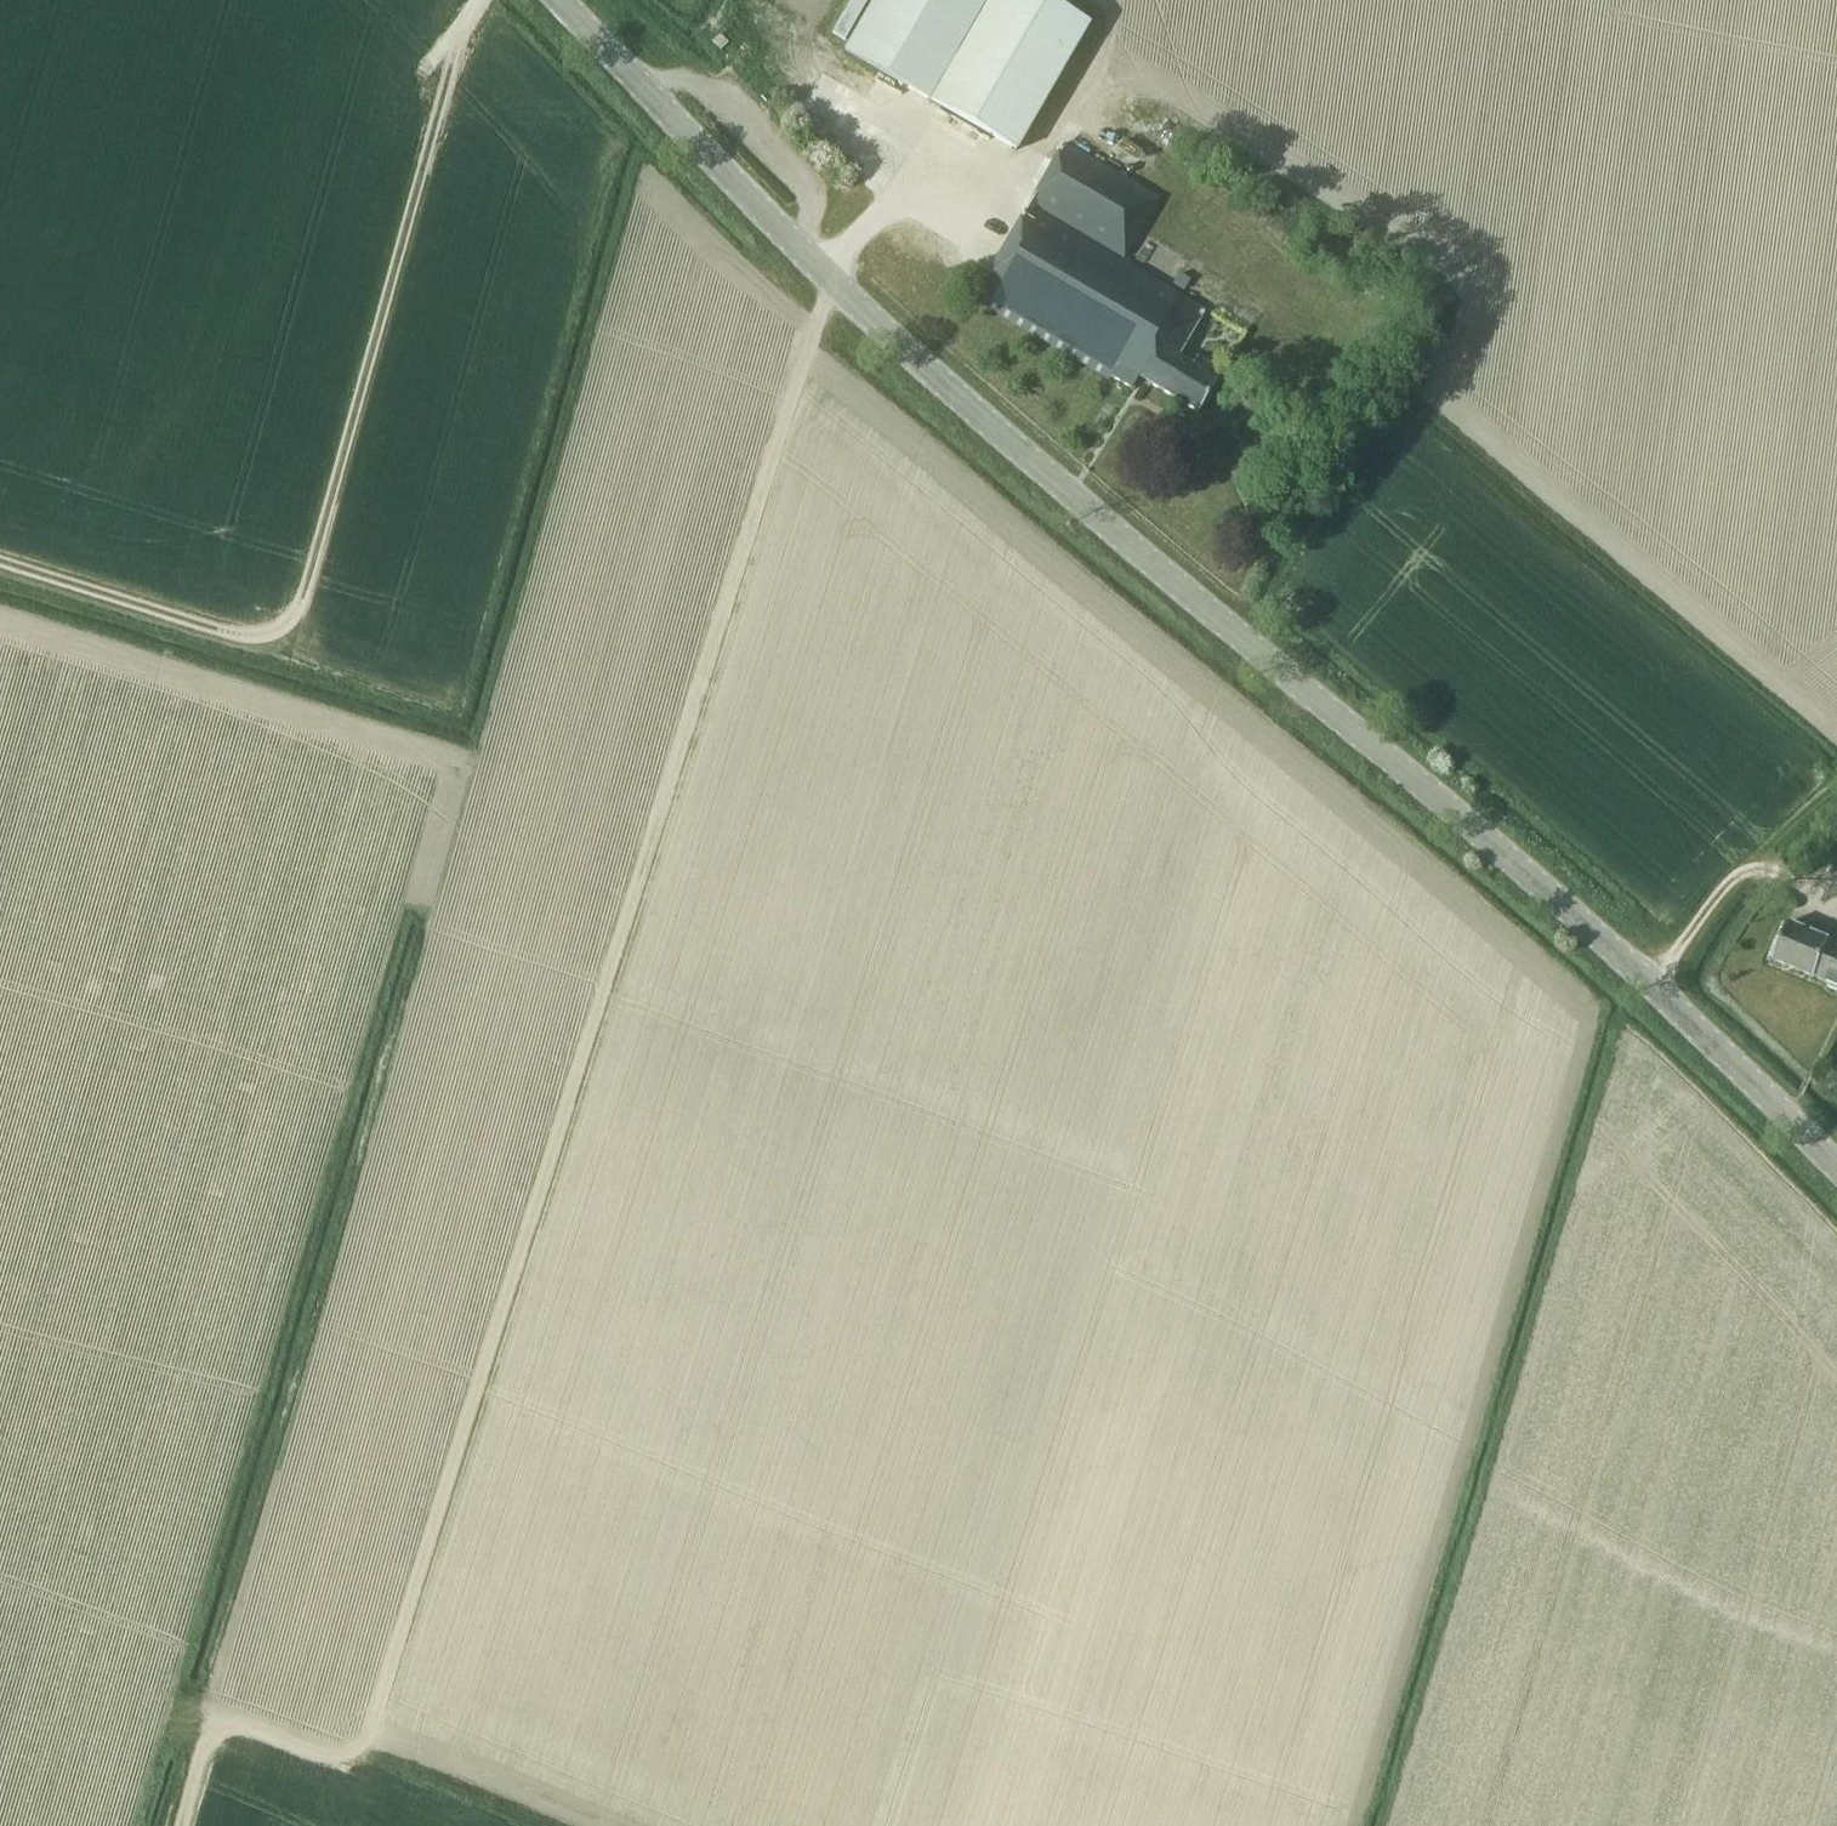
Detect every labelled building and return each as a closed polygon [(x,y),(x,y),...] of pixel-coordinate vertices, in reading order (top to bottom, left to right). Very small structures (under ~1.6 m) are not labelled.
[(845,52),(1015,151),(1088,24),(1046,0),(875,0),(845,52)] [(1198,413),(1222,372),(1196,357),(1191,365),(1177,357),(1204,310),(1121,262),(1158,198),(1103,165),(1102,166),(1064,144),(975,297),(1131,388),(1138,377),(1198,413)] [(1183,292),(1190,281),(1179,273),(1172,285),(1183,292)] [(1826,938),(1825,939),(1789,923),(1773,959),(1828,983),(1829,986),(1836,990),(1836,943),(1826,938)]
